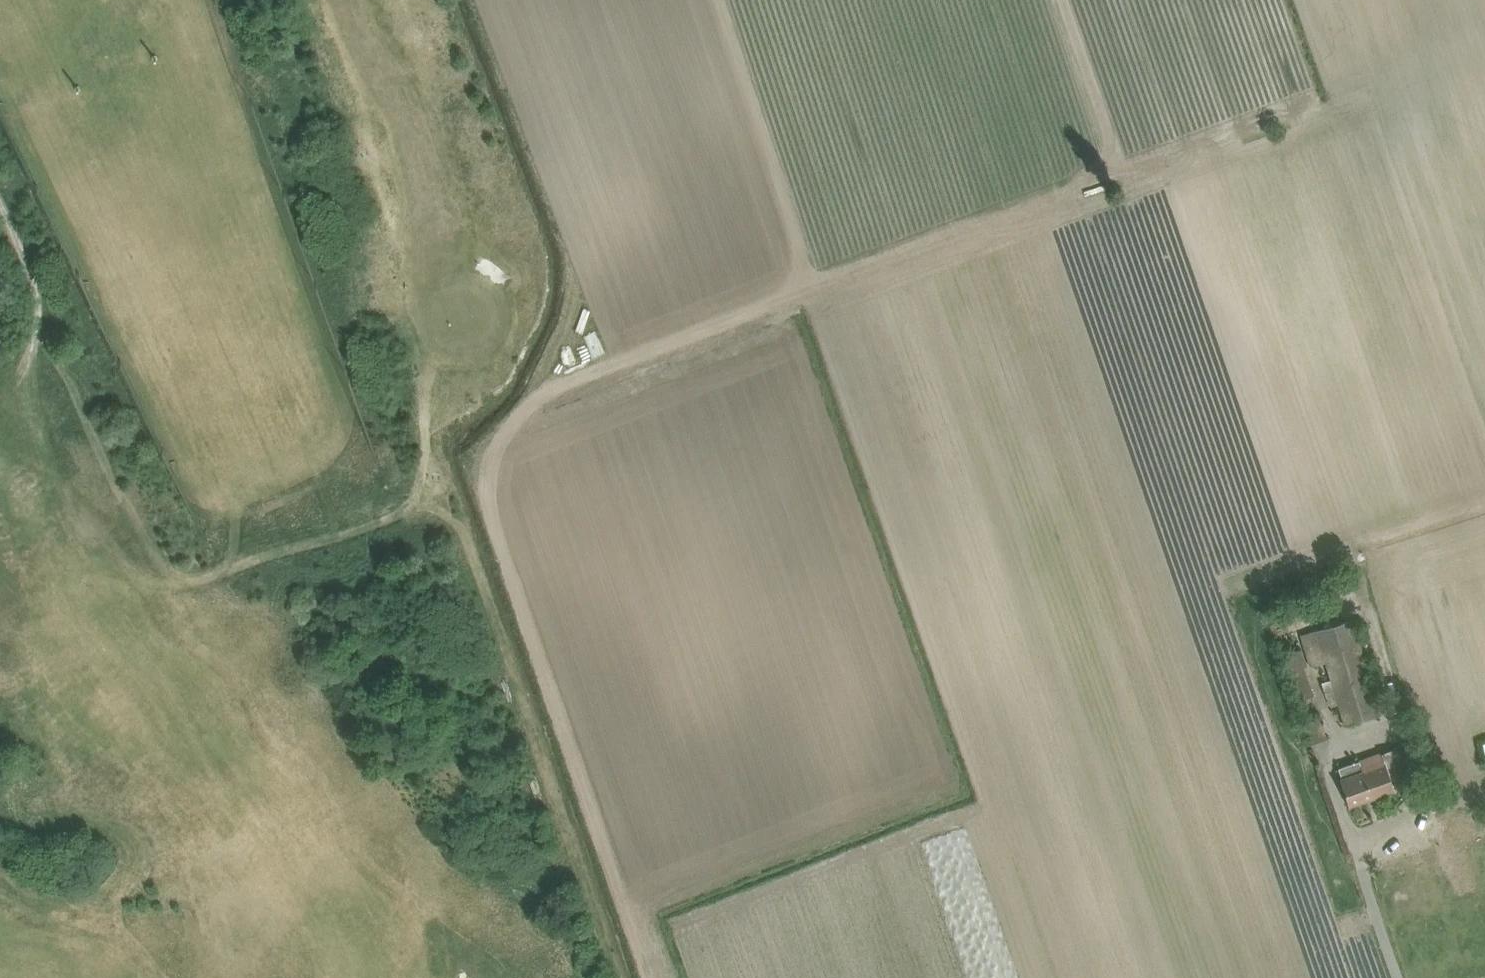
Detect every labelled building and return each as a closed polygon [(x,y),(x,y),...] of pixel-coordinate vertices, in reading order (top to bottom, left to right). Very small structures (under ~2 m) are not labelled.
[(1380,715),(1366,669),(1354,628),(1363,626),(1360,616),(1301,634),(1310,666),(1326,662),(1333,687),(1345,725),(1380,715)] [(1298,700),(1310,696),(1315,694),(1305,666),(1308,664),(1302,648),(1282,654),(1298,700)] [(1327,738),(1320,718),(1306,723),(1313,743),(1327,738)] [(1398,747),(1338,768),(1342,778),(1340,778),(1350,806),(1411,784),(1398,747)]
